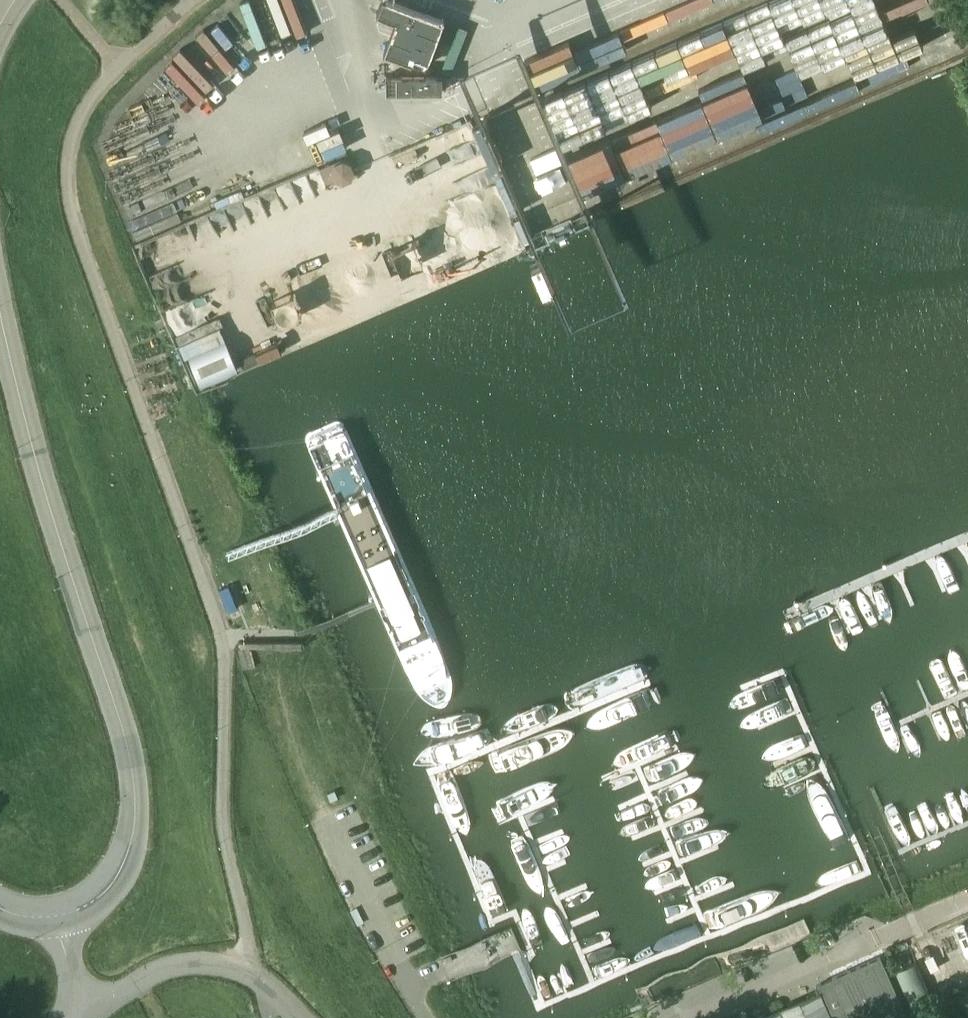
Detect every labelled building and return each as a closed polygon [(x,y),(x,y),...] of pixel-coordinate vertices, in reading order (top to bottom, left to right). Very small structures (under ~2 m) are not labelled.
[(439,18),(391,0),(386,0),(380,13),(433,33),(439,18)] [(342,159),(321,168),(324,174),(332,170),(335,178),(342,181),(350,177),(353,170),(350,162),(342,159)] [(307,433),(306,441),(309,450),(341,524),(375,601),(413,682),(419,691),(426,697),(434,701),(440,701),(445,700),(448,696),(450,690),(452,684),(449,663),(341,424),(335,421),(307,433)] [(879,958),(815,986),(817,993),(828,1017),(905,1017),(879,958)] [(817,993),(760,1017),(828,1017),(817,993)]
